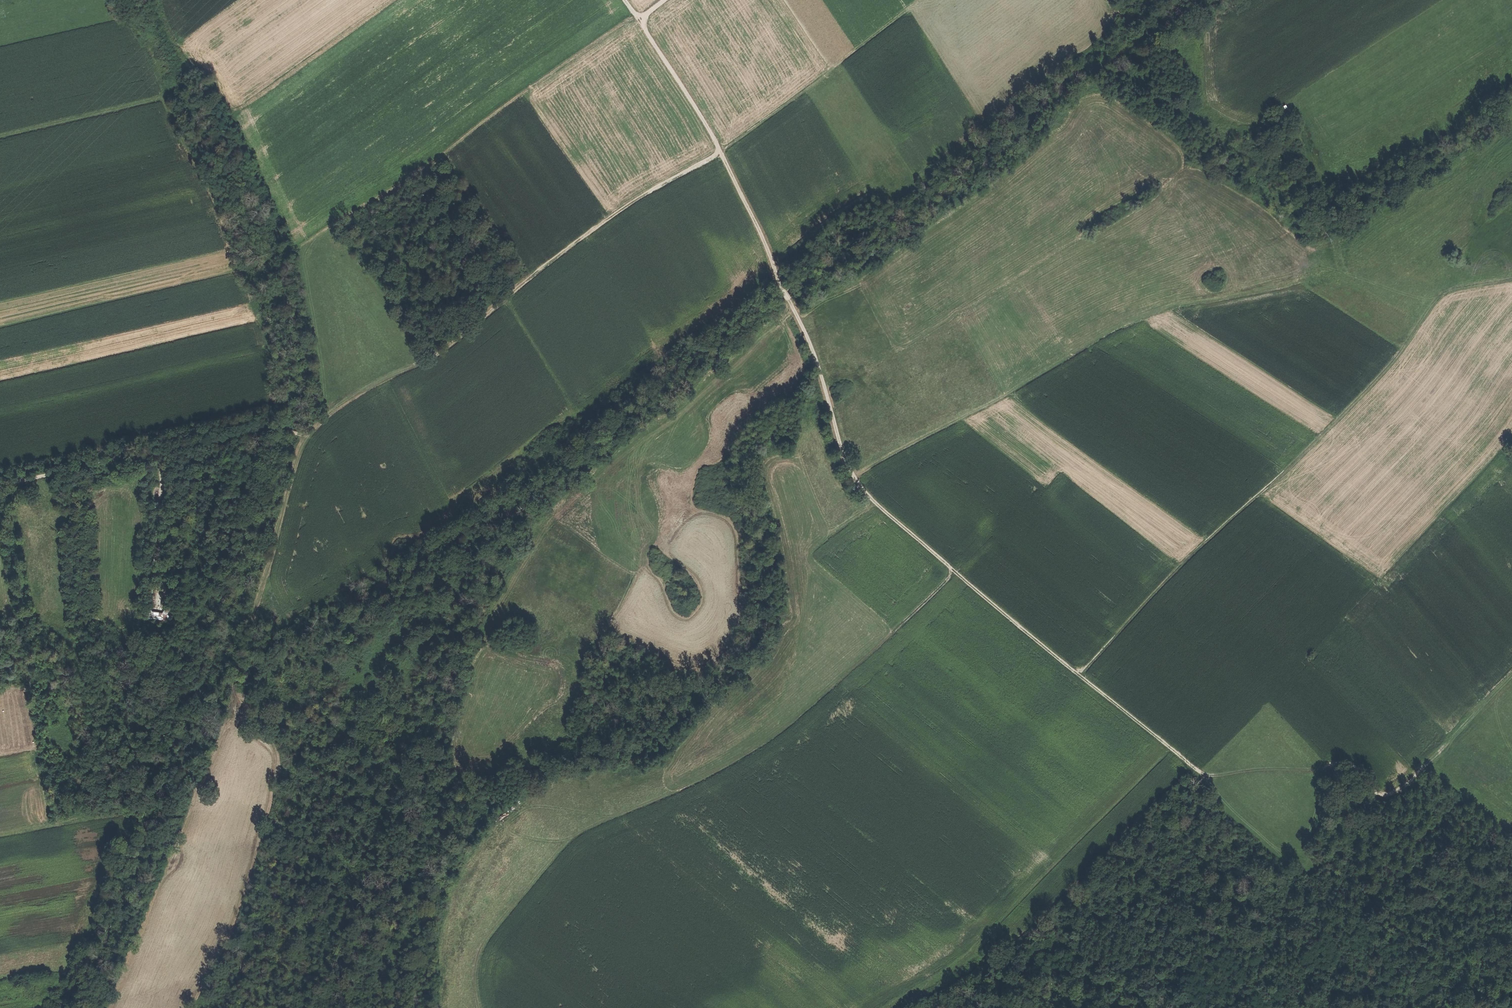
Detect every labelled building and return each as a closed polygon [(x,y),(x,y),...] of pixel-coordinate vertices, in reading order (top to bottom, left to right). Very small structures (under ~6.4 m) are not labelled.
[(156,607),(161,608),(164,593),(159,592),(156,607)]
